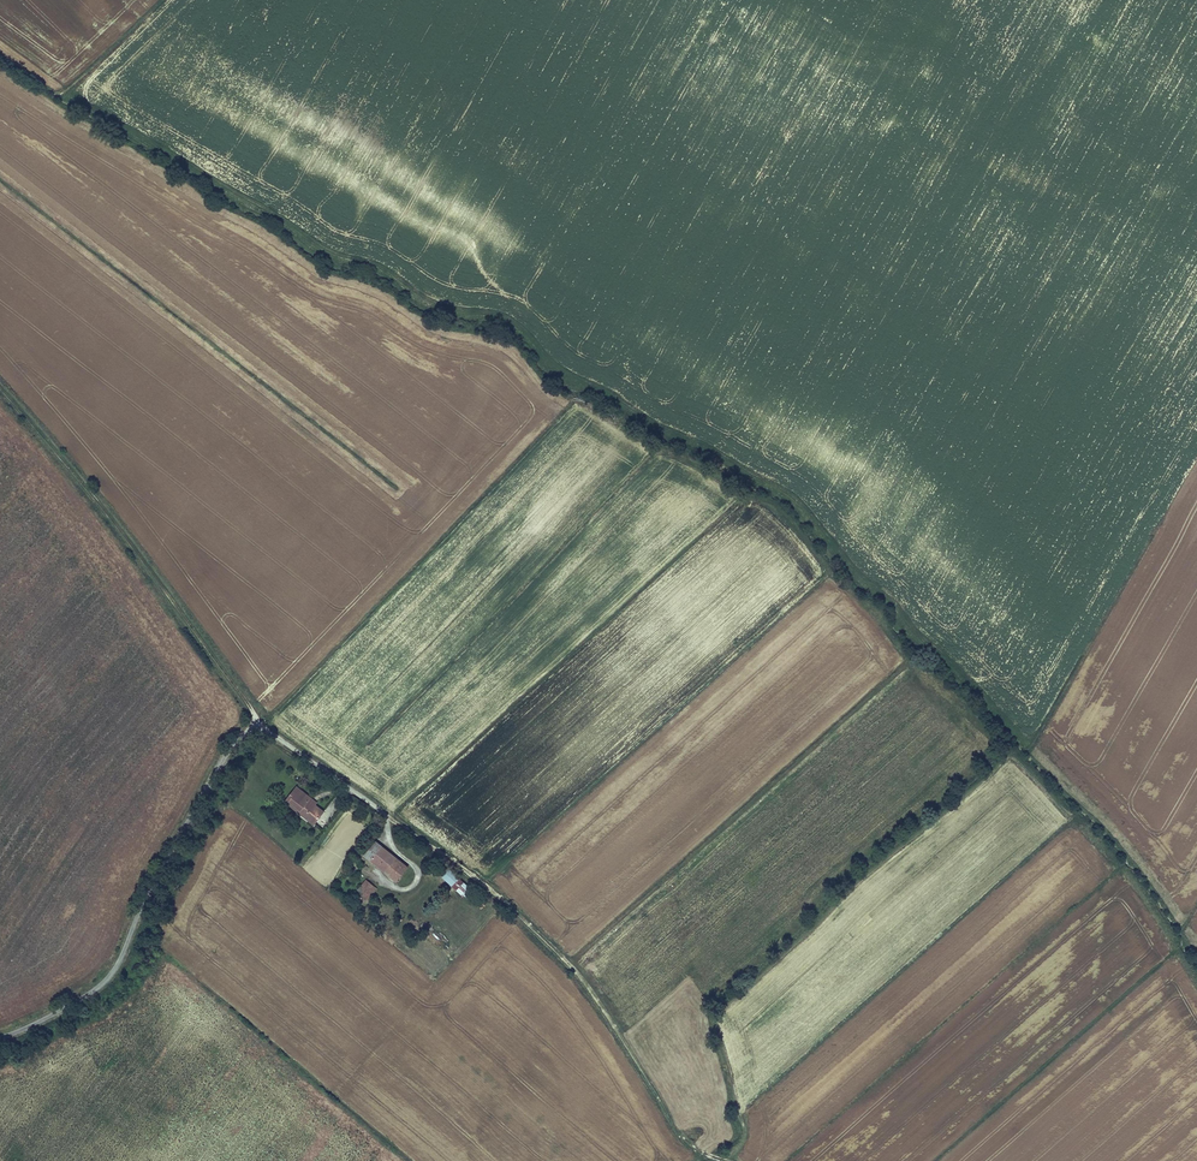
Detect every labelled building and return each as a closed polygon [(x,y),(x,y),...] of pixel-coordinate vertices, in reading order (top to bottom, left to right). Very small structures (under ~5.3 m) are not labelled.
[(313,789),(310,786),(297,803),(312,814),(315,810),(303,801),(313,789)] [(325,797),(313,789),(303,801),(315,810),(312,814),(328,825),(338,811),(328,804),(322,800),(325,797)] [(427,875),(387,844),(376,858),(417,889),(427,875)] [(476,884),(456,866),(449,873),(469,891),(476,884)] [(386,887),(378,881),(373,888),(380,894),(386,887)]
